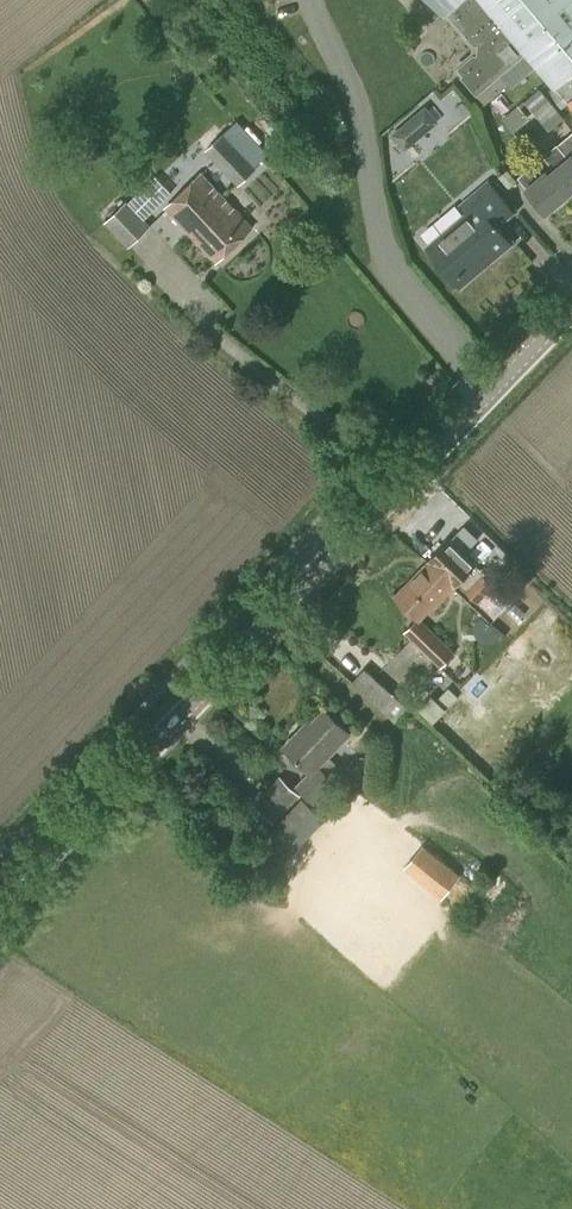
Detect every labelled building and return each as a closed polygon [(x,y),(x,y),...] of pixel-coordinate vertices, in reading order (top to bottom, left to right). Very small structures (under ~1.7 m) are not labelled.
[(443,16),(447,12),(474,44),(478,44),(478,54),(473,54),(458,67),(464,74),(461,76),(485,104),(509,84),(501,74),(525,53),(554,87),(556,85),(569,100),(568,101),(571,105),(571,0),(429,0),(443,16)] [(564,118),(540,88),(525,101),(549,130),(564,118)] [(518,104),(503,117),(514,130),(529,118),(518,104)] [(430,129),(431,129),(439,121),(426,105),(417,113),(430,129)] [(559,140),(571,132),(571,124),(569,119),(552,130),(559,140)] [(405,150),(414,142),(401,127),(392,134),(405,150)] [(238,185),(256,167),(222,132),(205,150),(219,166),(238,185)] [(566,153),(558,143),(543,155),(552,165),(547,169),(545,166),(541,170),(544,173),(563,198),(571,190),(571,151),(571,149),(566,153)] [(563,198),(544,173),(540,177),(532,168),(521,177),(529,187),(527,189),(547,212),(563,198)] [(509,188),(517,181),(507,169),(499,176),(509,188)] [(216,260),(252,226),(202,174),(166,209),(216,260)] [(460,284),(510,241),(499,223),(513,211),(489,182),(468,200),(474,207),(428,247),(460,284)] [(128,247),(151,226),(127,200),(104,221),(128,247)] [(450,539),(431,559),(457,583),(494,618),(509,603),(493,587),(496,584),(485,573),(475,564),(450,539)] [(435,606),(457,583),(431,559),(396,595),(418,617),(403,631),(440,667),(455,653),(419,618),(432,604),(435,606)] [(520,592),(533,579),(519,565),(506,578),(520,592)] [(395,722),(408,706),(364,667),(351,683),(395,722)] [(438,694),(424,707),(435,720),(450,708),(438,694)] [(350,731),(326,709),(306,731),(303,728),(285,747),(311,772),(298,786),(315,802),(334,782),(317,765),(350,731)] [(273,823),(301,795),(281,775),(253,803),(273,823)] [(271,831),(260,841),(283,864),(293,853),(271,831)] [(441,899),(461,874),(424,844),(404,868),(441,899)]
